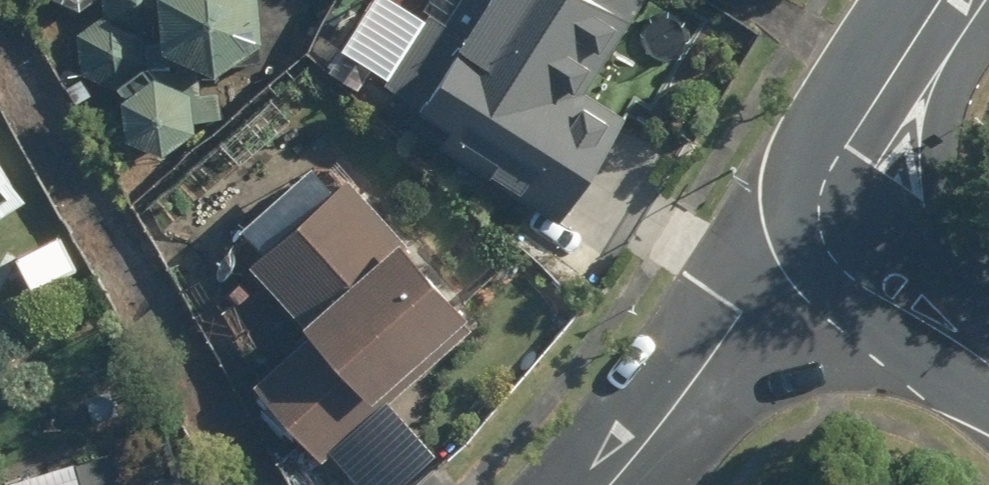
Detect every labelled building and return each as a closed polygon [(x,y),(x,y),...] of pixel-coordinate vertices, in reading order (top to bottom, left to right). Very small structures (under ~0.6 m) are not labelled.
[(120,6),(90,25),(90,60),(98,74),(140,88),(140,132),(183,146),(213,123),(214,75),(202,61),(204,46),(237,63),(283,31),(281,0),(117,0),(120,6)] [(462,21),(443,9),(399,84),(464,122),(451,144),(582,222),(644,117),(598,90),(651,0),(474,0),(462,21)] [(0,122),(0,219),(45,188),(0,122)] [(326,322),(266,384),(338,454),(400,395),(395,388),(494,295),(427,223),(421,228),(365,169),(355,180),(328,154),(258,226),(279,246),(264,261),(326,322)] [(141,432),(33,462),(39,484),(157,484),(141,432)]
